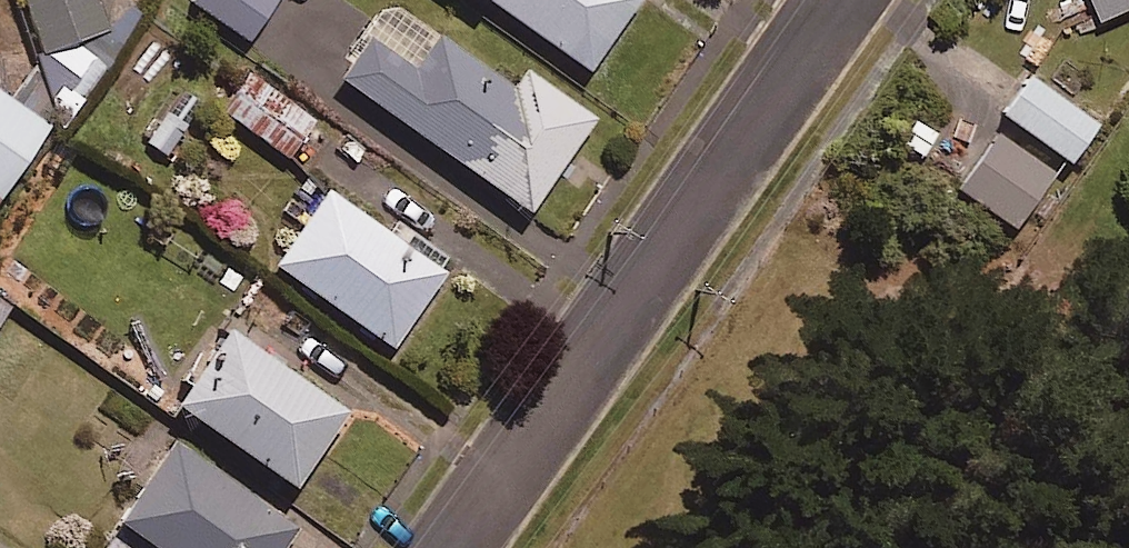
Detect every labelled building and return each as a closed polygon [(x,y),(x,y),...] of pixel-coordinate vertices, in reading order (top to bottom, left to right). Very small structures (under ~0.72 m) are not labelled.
[(94,0),(21,0),(41,55),(105,31),(94,0)] [(186,3),(246,42),(274,0),(188,0),(186,3)] [(585,73),(636,0),(480,0),(585,73)] [(1101,17),(1128,5),(1128,0),(1094,0),(1101,17)] [(509,92),(386,4),(333,78),(525,214),(591,121),(523,73),(509,92)] [(313,123),(249,74),(221,111),(285,160),(313,123)] [(1093,128),(1029,80),(1002,116),(1065,164),(1093,128)] [(0,95),(0,193),(47,130),(0,95)] [(169,96),(138,139),(164,157),(195,114),(169,96)] [(1051,174),(996,135),(957,192),(1012,230),(1051,174)] [(442,275),(326,193),(273,269),(388,350),(442,275)] [(341,416),(224,333),(172,407),(289,490),(341,416)] [(172,445),(115,525),(147,547),(281,547),(293,531),(172,445)]
